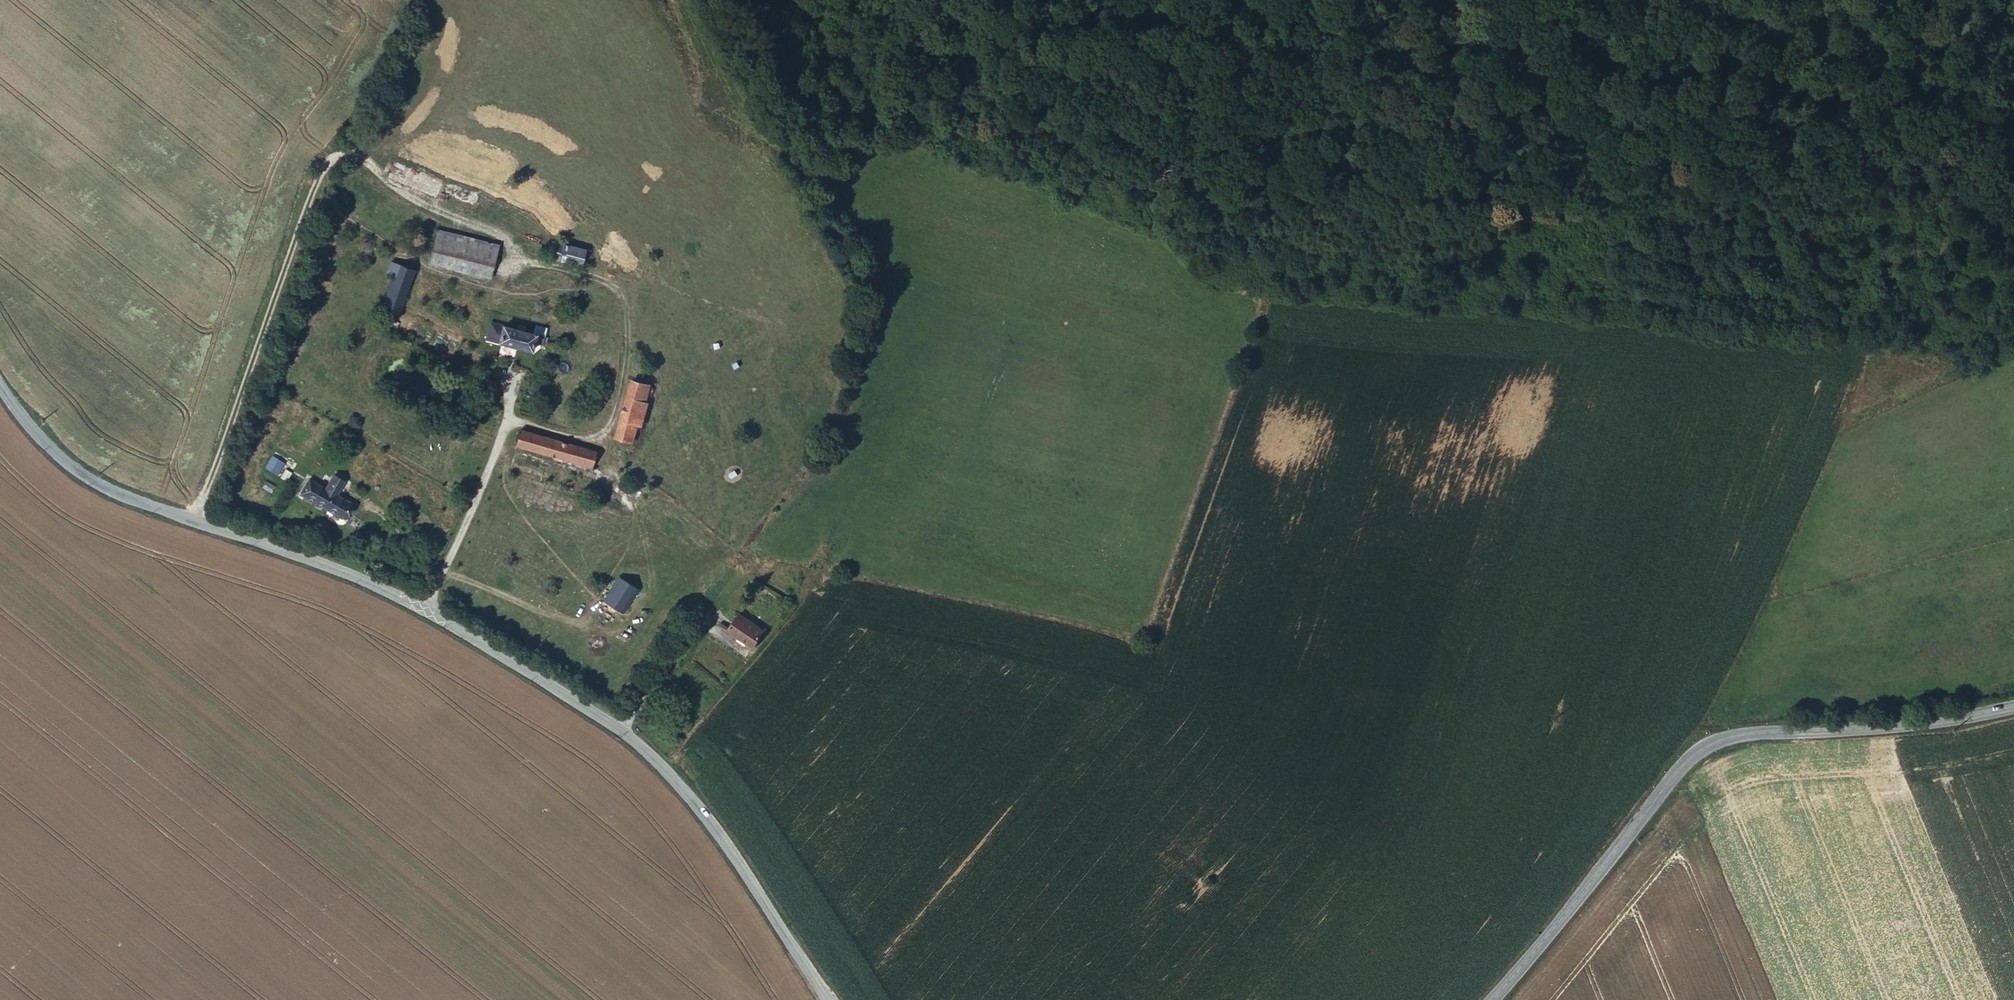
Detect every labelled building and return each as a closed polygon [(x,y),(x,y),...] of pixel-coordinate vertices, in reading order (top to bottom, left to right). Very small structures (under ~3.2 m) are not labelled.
[(525,232),(447,209),(431,256),(492,275),(502,241),(639,281),(644,266),(537,235),(538,229),(527,225),(525,232)] [(402,309),(422,248),(407,242),(401,261),(394,258),(390,270),(396,272),(384,304),(402,309)] [(549,326),(538,321),(535,330),(525,326),(526,324),(519,322),(519,325),(494,317),(489,333),(534,347),(537,338),(544,340),(549,326)] [(646,406),(654,384),(634,378),(615,434),(631,439),(636,421),(641,423),(643,415),(649,417),(652,408),(646,406)] [(589,465),(593,450),(520,428),(515,443),(589,465)] [(327,484),(336,490),(345,475),(334,470),(327,484)] [(352,498),(336,490),(327,484),(308,475),(301,489),(344,512),(352,498)] [(638,588),(617,575),(604,596),(624,609),(638,588)] [(727,629),(751,646),(763,630),(738,613),(727,629)]
